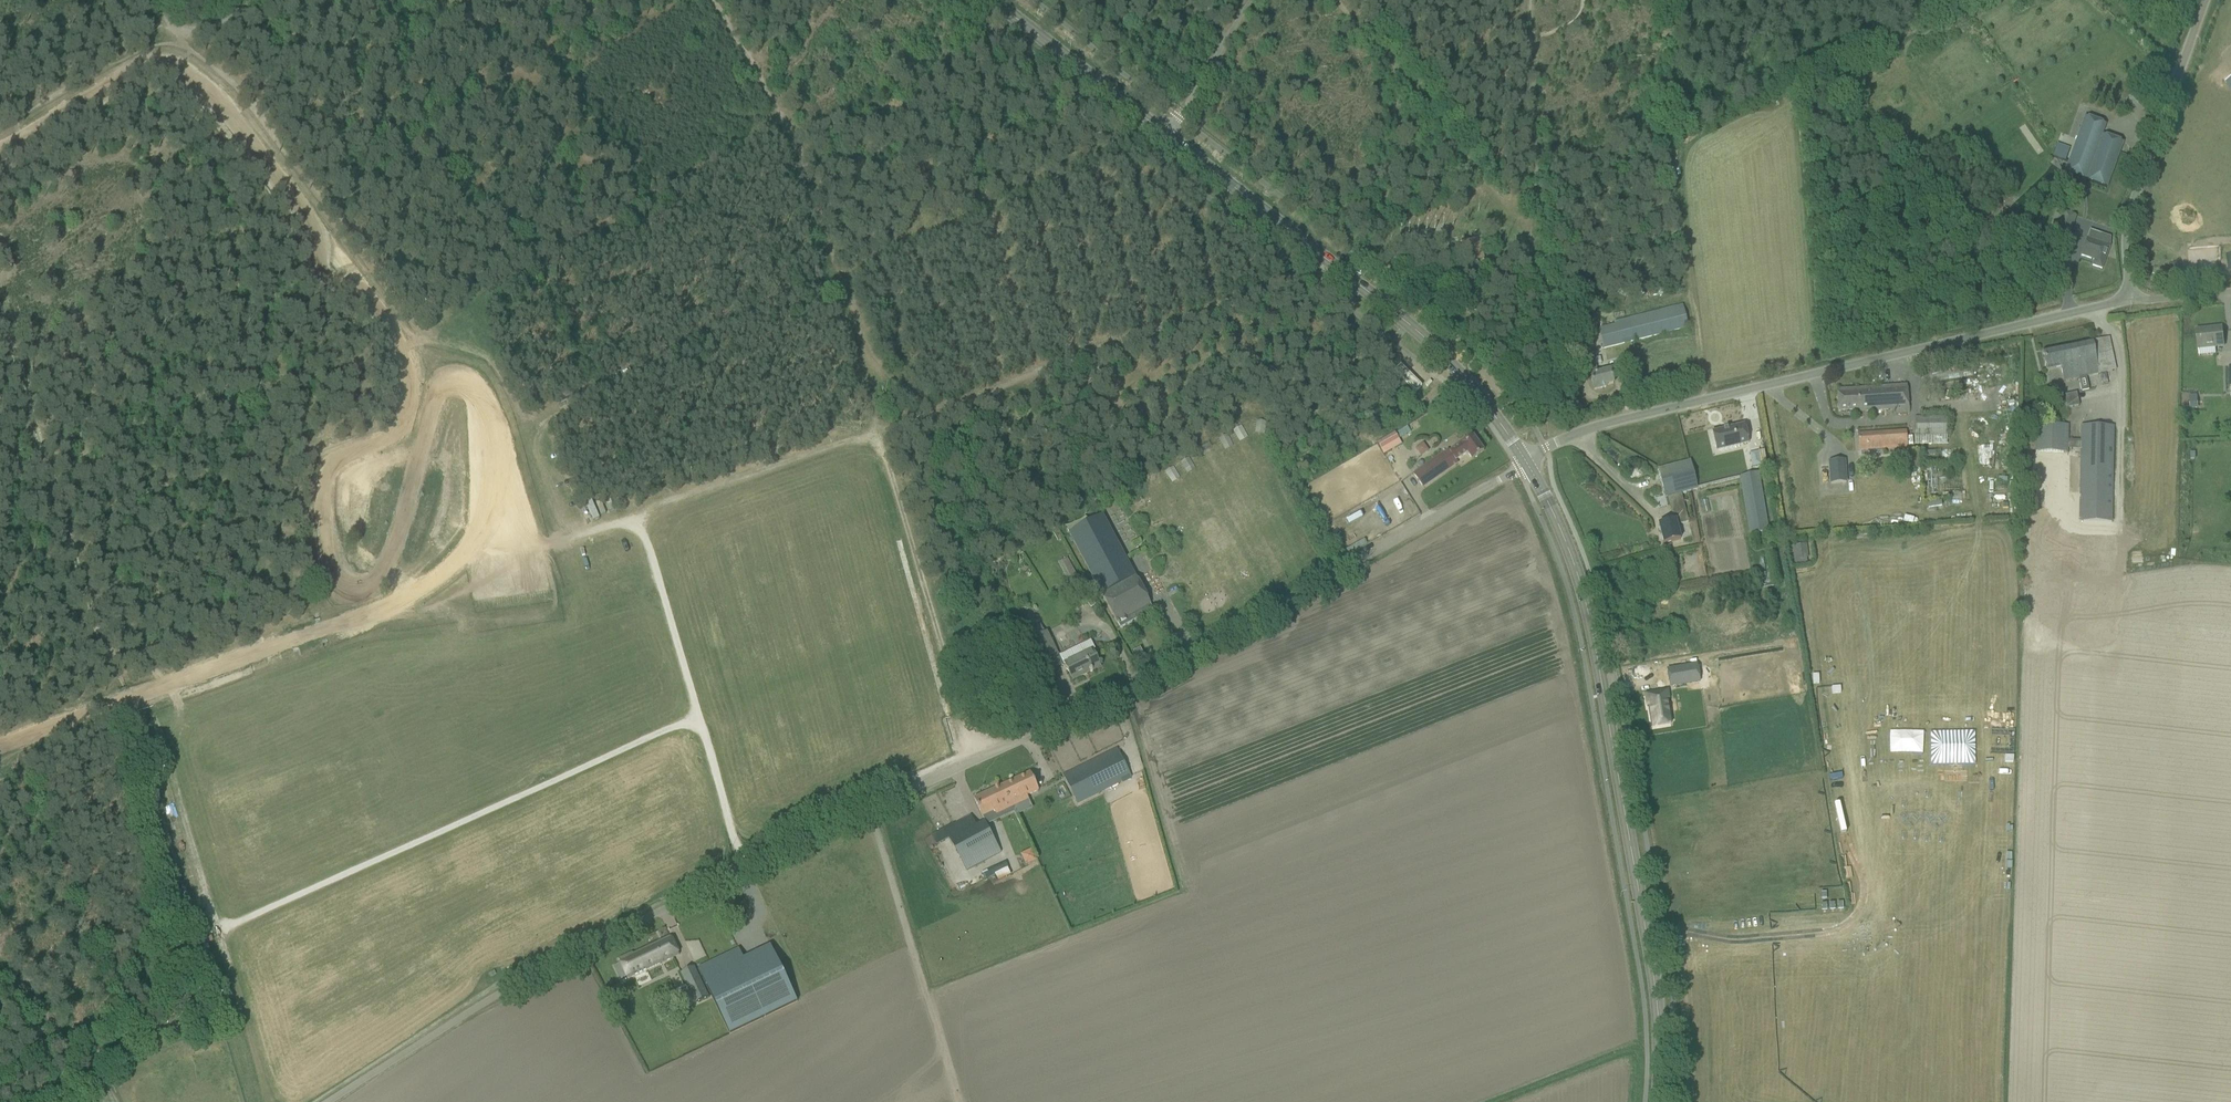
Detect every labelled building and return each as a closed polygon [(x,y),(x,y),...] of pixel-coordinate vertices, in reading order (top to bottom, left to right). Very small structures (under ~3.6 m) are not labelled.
[(2106,124),(2084,117),(2064,173),(2106,188),(2123,142),(2102,135),(2106,124)] [(2052,155),(2052,157),(2058,159),(2063,147),(2056,144),(2052,155)] [(2089,231),(2084,245),(2081,256),(2094,260),(2092,266),(2101,269),(2109,247),(2110,238),(2089,231)] [(1465,264),(1476,261),(1477,260),(1471,240),(1469,241),(1459,244),(1465,264)] [(2199,259),(2220,257),(2219,246),(2191,249),(2192,255),(2198,254),(2199,259)] [(1683,308),(1599,329),(1603,348),(1688,327),(1683,308)] [(2223,344),(2223,339),(2221,328),(2196,331),(2199,356),(2216,354),(2215,345),(2223,344)] [(2115,371),(2111,349),(2108,338),(2083,343),(2090,376),(2115,371)] [(2090,376),(2083,343),(2042,352),(2046,371),(2061,368),(2064,382),(2090,376)] [(1594,362),(1587,364),(1594,390),(1606,387),(1606,386),(1613,384),(1609,369),(1597,372),(1594,362)] [(1401,368),(1395,373),(1415,395),(1421,390),(1401,368)] [(1893,414),(1909,413),(1907,386),(1837,390),(1838,411),(1860,410),(1860,412),(1893,410),(1893,414)] [(1421,398),(1431,409),(1437,404),(1428,392),(1421,398)] [(2066,408),(2079,406),(2077,393),(2065,394),(2066,408)] [(2197,396),(2189,396),(2190,411),(2198,410),(2197,396)] [(1915,436),(1947,436),(1946,417),(1914,417),(1915,436)] [(1744,425),(1711,433),(1716,451),(1748,443),(1744,425)] [(2066,567),(2067,526),(2062,525),(2063,500),(2077,501),(2078,501),(2078,522),(2077,552),(2111,552),(2112,522),(2113,428),(2112,428),(2080,427),(2080,441),(2079,441),(2065,440),(2066,427),(2034,426),(2033,525),(2032,566),(2066,567)] [(1858,434),(1858,445),(1859,451),(1869,451),(1869,455),(1876,455),(1876,451),(1907,449),(1906,431),(1858,434)] [(1395,433),(1377,444),(1381,450),(1383,455),(1402,444),(1399,440),(1395,433)] [(1473,435),(1463,442),(1461,444),(1450,452),(1448,449),(1413,474),(1423,487),(1458,463),(1456,460),(1467,452),(1472,459),(1484,451),(1473,435)] [(1422,457),(1430,450),(1423,442),(1415,449),(1422,457)] [(1920,469),(1920,453),(1910,453),(1911,469),(1920,469)] [(1702,455),(1693,457),(1699,480),(1707,479),(1702,455)] [(1663,468),(1658,469),(1665,497),(1668,496),(1674,521),(1659,525),(1664,543),(1680,539),(1676,525),(1688,522),(1687,517),(1682,496),(1681,493),(1685,492),(1693,490),(1696,489),(1696,488),(1689,463),(1689,462),(1690,462),(1690,461),(1663,468)] [(1844,461),(1829,462),(1830,484),(1846,483),(1844,461)] [(1768,532),(1758,475),(1738,478),(1748,536),(1768,532)] [(589,507),(592,519),(597,518),(594,505),(589,507)] [(1102,595),(1115,619),(1120,628),(1141,617),(1141,618),(1143,617),(1142,616),(1149,613),(1150,614),(1154,612),(1149,602),(1135,576),(1103,515),(1069,533),(1102,595)] [(1792,564),(1808,564),(1807,544),(1791,545),(1792,564)] [(1079,580),(1067,558),(1058,563),(1070,585),(1079,580)] [(1075,659),(1065,664),(1068,670),(1072,680),(1090,671),(1090,672),(1092,671),(1092,670),(1100,667),(1095,657),(1092,651),(1095,649),(1091,640),(1070,650),(1075,659)] [(1051,641),(1035,648),(1042,662),(1049,658),(1055,669),(1063,665),(1051,641)] [(1140,648),(1133,652),(1138,660),(1145,657),(1140,648)] [(1646,667),(1633,669),(1634,680),(1661,676),(1659,665),(1652,666),(1652,664),(1645,665),(1646,667)] [(1698,665),(1666,670),(1669,687),(1701,682),(1698,665)] [(1665,690),(1643,693),(1645,705),(1647,705),(1650,725),(1669,722),(1665,698),(1667,698),(1665,690)] [(1120,749),(1064,771),(1076,802),(1132,780),(1120,749)] [(1030,773),(1002,786),(1012,807),(1027,800),(1026,796),(1038,791),(1030,773)] [(1002,786),(974,799),(982,817),(994,811),(996,815),(1012,807),(1002,786)] [(958,834),(949,839),(966,872),(1001,852),(991,833),(983,819),(958,834)] [(1056,828),(1049,831),(1054,839),(1060,835),(1056,828)] [(1026,866),(1038,860),(1032,848),(1020,854),(1026,866)] [(992,868),(981,873),(984,880),(995,875),(992,868)] [(614,966),(619,976),(621,980),(627,978),(629,981),(657,966),(658,967),(660,966),(659,965),(680,955),(670,936),(633,955),(632,953),(618,959),(620,963),(614,966)] [(743,958),(739,949),(697,968),(729,1034),(797,1001),(770,946),(743,958)] [(698,980),(687,985),(696,1003),(707,997),(698,980)]
